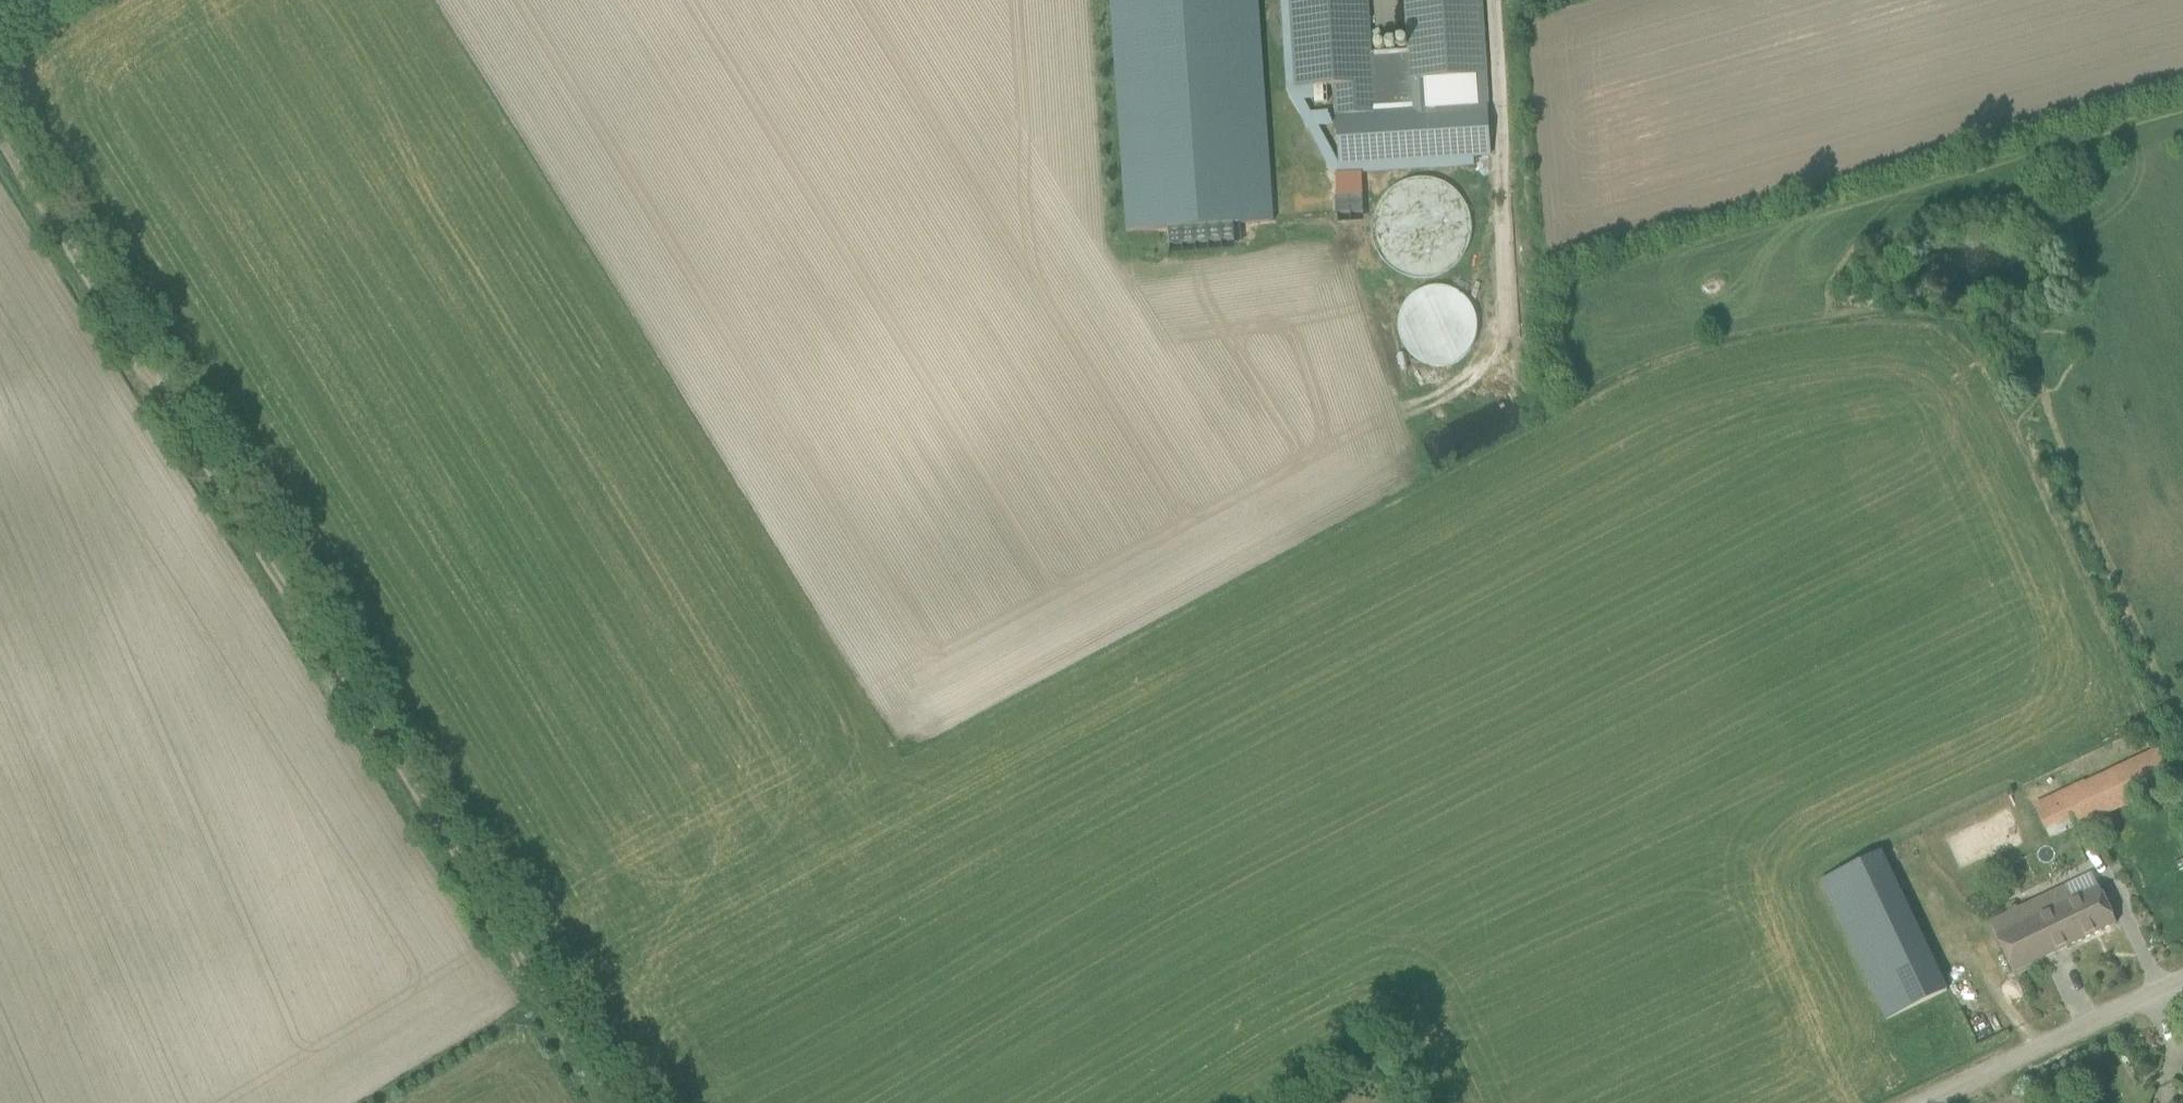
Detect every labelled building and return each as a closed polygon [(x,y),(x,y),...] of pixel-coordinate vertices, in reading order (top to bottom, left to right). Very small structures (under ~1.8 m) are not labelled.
[(1242,244),(1241,224),(1273,222),(1257,0),(1110,0),(1127,232),(1167,229),(1168,249),(1242,244)] [(1297,88),(1334,85),(1339,164),(1491,154),(1481,0),(1405,0),(1409,54),(1370,57),(1366,0),(1291,0),(1297,88)] [(1335,193),(1361,192),(1361,176),(1334,177),(1335,193)] [(1385,270),(1465,265),(1460,181),(1380,185),(1385,270)] [(1479,332),(1479,331),(1478,323),(1475,314),(1472,308),(1467,302),(1461,297),(1454,293),(1448,291),(1439,289),(1432,290),(1423,292),(1415,296),(1408,300),(1403,306),(1399,314),(1396,321),(1395,330),(1396,339),(1399,348),(1402,354),(1408,361),(1413,365),(1419,369),(1427,372),(1436,373),(1443,372),(1451,370),(1458,367),(1466,361),(1472,354),(1475,348),(1478,339),(1479,332)] [(2059,797),(2036,808),(2046,829),(2069,818),(2073,827),(2102,814),(2173,781),(2158,751),(2059,797)] [(1888,848),(1822,876),(1883,1019),(1949,991),(1888,848)] [(2116,923),(2106,904),(2101,892),(2073,904),(2067,891),(2034,906),(2034,905),(1991,925),(2004,953),(2013,972),(2116,923)]
